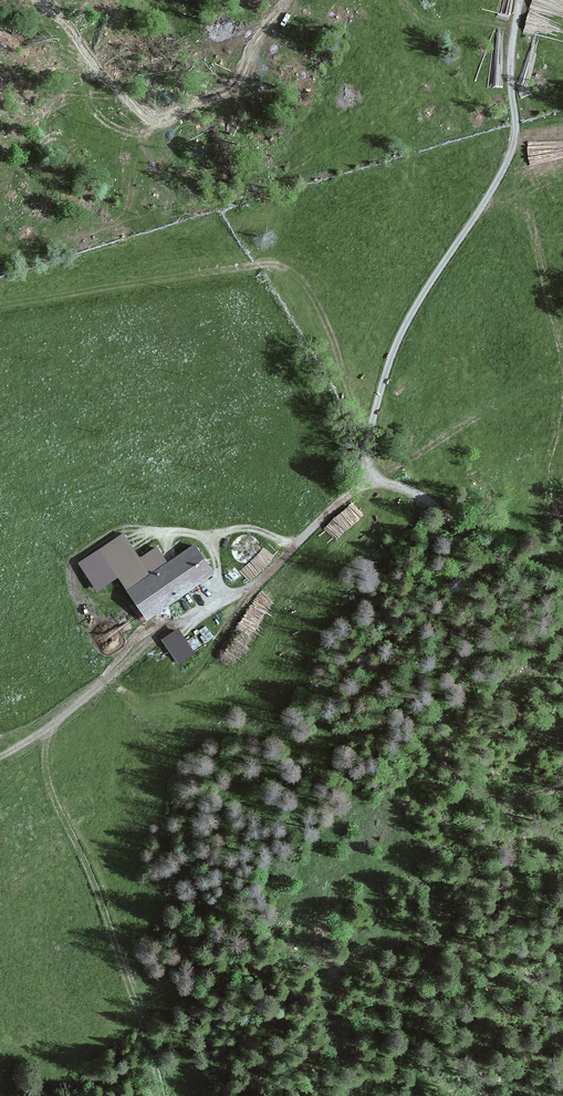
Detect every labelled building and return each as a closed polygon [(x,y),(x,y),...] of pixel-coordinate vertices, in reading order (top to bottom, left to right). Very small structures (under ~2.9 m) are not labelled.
[(127,534),(81,565),(99,592),(121,577),(150,619),(218,574),(198,545),(173,562),(162,546),(144,558),(127,534)] [(181,629),(164,642),(179,664),(197,652),(181,629)]
